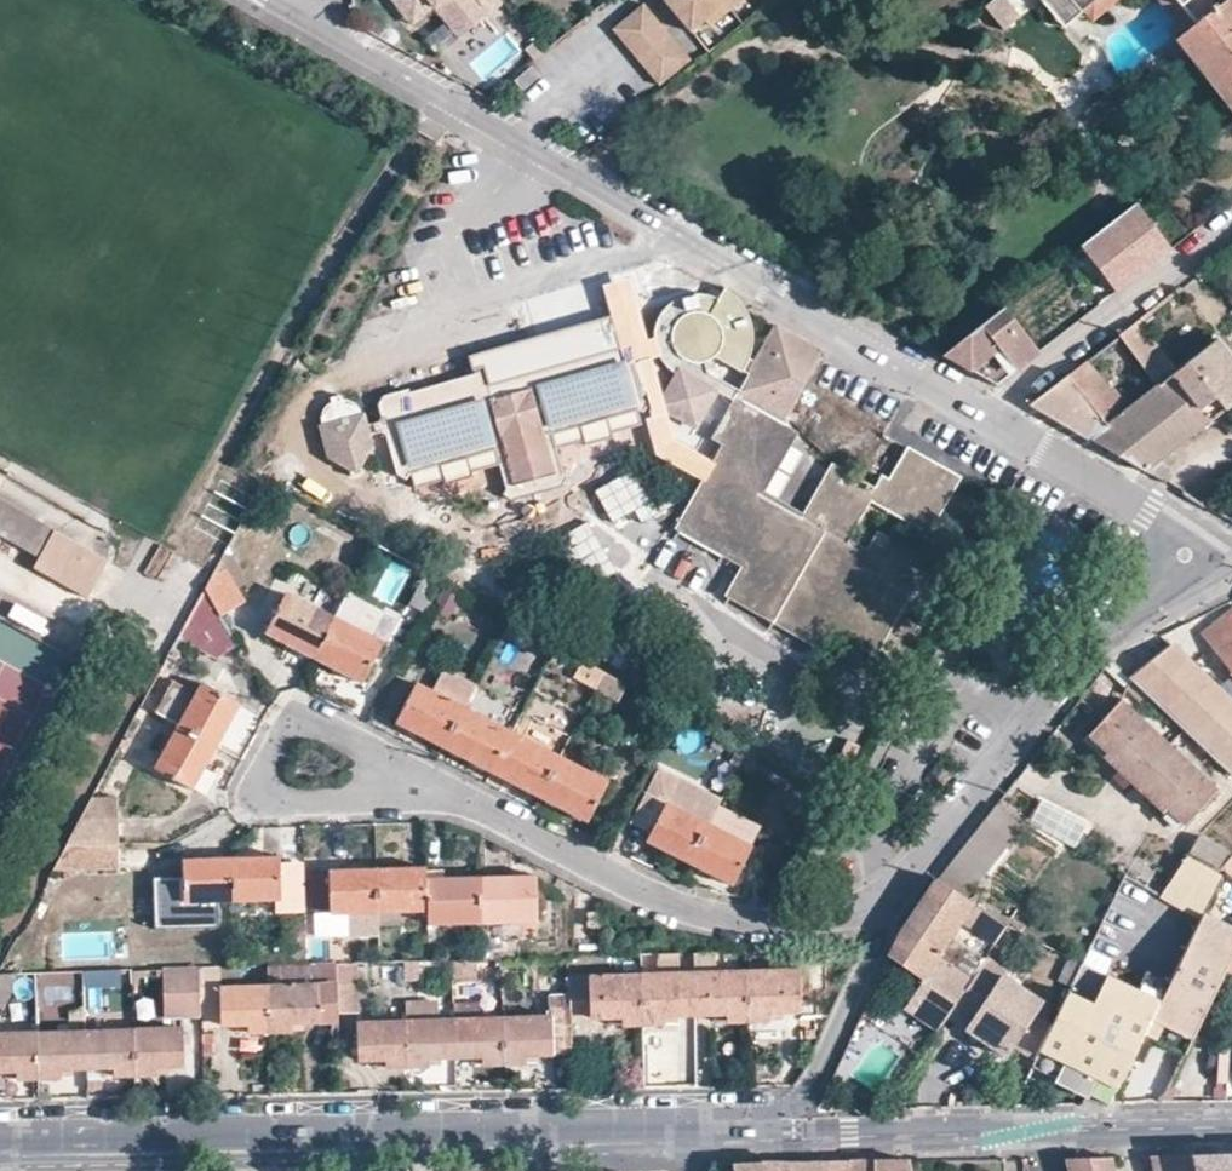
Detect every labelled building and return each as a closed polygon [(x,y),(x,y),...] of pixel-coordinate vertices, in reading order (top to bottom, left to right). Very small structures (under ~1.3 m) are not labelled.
[(426,16),(433,10),(439,5),(465,36),(505,3),(502,0),(389,0),(388,1),(406,22),(421,10),(426,16)] [(691,27),(705,15),(724,0),(667,0),(691,27)] [(726,0),(724,0),(705,15),(712,23),(731,7),(732,7),(726,0)] [(1003,34),(1038,5),(1034,0),(996,0),(983,10),(1003,34)] [(1081,11),(1083,9),(1094,0),(1072,0),(1081,11)] [(1083,9),(1092,20),(1116,0),(1094,0),(1083,9)] [(1176,39),(1196,22),(1190,16),(1189,14),(1177,0),(1158,0),(1177,22),(1169,29),(1173,35),(1176,39)] [(1176,39),(1231,108),(1231,0),(1224,0),(1196,22),(1176,39)] [(1196,22),(1224,0),(1177,0),(1189,14),(1190,16),(1196,22)] [(459,41),(465,36),(439,5),(433,10),(459,41)] [(660,84),(690,59),(643,5),(613,29),(660,84)] [(411,29),(426,16),(421,10),(406,22),(411,29)] [(517,80),(524,88),(540,75),(533,66),(517,80)] [(1208,142),(1220,132),(1210,120),(1198,129),(1208,142)] [(1133,202),(1079,245),(1113,289),(1168,247),(1133,202)] [(734,540),(755,552),(749,563),(732,593),(818,644),(829,624),(872,649),(897,606),(894,605),(918,563),(877,541),(867,558),(845,545),(870,502),(922,531),(952,476),(906,449),(886,485),(879,481),(873,488),(831,464),(799,518),(756,493),(790,435),(778,427),(798,393),(820,357),(823,350),(773,322),(754,356),(743,350),(747,341),(747,334),(748,327),(745,315),(742,309),(731,297),(717,289),(711,298),(701,293),(689,293),(682,294),(676,296),(670,299),(668,299),(663,303),(658,308),(651,319),(649,325),(650,342),(653,351),(658,360),(668,368),(673,370),(662,391),(672,397),(667,406),(690,421),(696,411),(704,416),(718,392),(736,403),(717,437),(727,443),(716,462),(705,483),(681,525),(726,552),(734,540)] [(1002,306),(943,353),(970,368),(993,381),(1013,366),(1036,349),(1002,306)] [(1209,420),(1231,401),(1231,357),(1215,336),(1175,367),(1136,319),(1118,334),(1157,382),(1171,371),(1209,420)] [(626,358),(623,350),(620,337),(622,332),(614,326),(611,331),(571,343),(570,338),(559,340),(561,346),(524,358),(522,353),(513,355),(515,361),(477,373),(476,367),(466,371),(467,376),(431,387),(430,381),(419,384),(420,390),(387,401),(380,397),(376,407),(381,411),(383,417),(373,428),(376,438),(382,437),(391,440),(401,469),(398,473),(409,477),(412,472),(442,463),(452,468),(454,474),(463,470),(461,465),(467,456),(496,447),(508,489),(504,495),(514,497),(516,491),(554,480),(563,483),(568,473),(561,469),(551,430),(581,422),(590,425),(593,431),(603,428),(602,424),(609,414),(635,406),(642,409),(645,401),(638,398),(626,358)] [(658,360),(653,351),(650,342),(623,350),(626,358),(638,398),(645,401),(648,419),(657,457),(705,483),(716,462),(674,439),(667,406),(672,397),(662,391),(673,370),(668,368),(658,360)] [(1031,403),(1088,437),(1124,407),(1087,358),(1031,403)] [(1124,407),(1088,437),(1147,470),(1209,420),(1171,371),(1157,382),(1124,407)] [(367,416),(364,417),(357,407),(351,404),(347,403),(342,403),(341,400),(332,402),(333,406),(330,407),(324,417),(324,428),(320,430),(328,462),(354,477),(364,475),(375,452),(367,416)] [(960,479),(952,476),(922,531),(928,534),(960,479)] [(40,558),(34,569),(87,597),(107,560),(0,502),(0,537),(40,558)] [(726,552),(749,563),(755,552),(734,540),(726,552)] [(926,569),(918,563),(894,605),(897,606),(902,610),(926,569)] [(219,618),(245,603),(226,571),(200,587),(219,618)] [(410,602),(424,610),(437,584),(422,577),(410,602)] [(431,609),(448,618),(458,598),(442,589),(431,609)] [(312,657),(332,617),(284,593),(264,633),(312,657)] [(332,617),(312,657),(361,681),(381,643),(369,637),(381,612),(344,593),(332,617)] [(200,655),(226,641),(205,603),(194,622),(201,632),(191,638),(200,655)] [(1200,634),(1231,675),(1231,609),(1200,634)] [(1171,643),(1128,677),(1183,729),(1230,774),(1231,772),(1231,702),(1171,643)] [(619,702),(627,685),(581,662),(572,679),(619,702)] [(442,747),(462,709),(474,684),(443,669),(431,692),(416,685),(397,723),(442,747)] [(177,727),(215,747),(237,705),(200,684),(195,693),(172,680),(154,714),(177,727)] [(1132,783),(1167,745),(1119,700),(1087,734),(1106,752),(1102,756),(1132,783)] [(462,709),(442,747),(491,771),(510,734),(462,709)] [(191,790),(215,747),(177,727),(154,770),(191,790)] [(510,734),(491,771),(539,796),(558,758),(510,734)] [(1084,738),(1102,756),(1106,752),(1087,734),(1084,738)] [(1215,790),(1167,745),(1132,783),(1162,812),(1165,808),(1183,825),(1215,790)] [(558,758),(539,796),(586,821),(605,783),(558,758)] [(666,805),(707,825),(717,805),(652,772),(626,823),(650,835),(666,805)] [(787,807),(807,817),(813,805),(794,794),(787,807)] [(688,862),(707,825),(666,805),(650,835),(646,841),(688,862)] [(996,805),(935,879),(966,901),(1023,826),(996,805)] [(1179,828),(1183,825),(1165,808),(1162,812),(1179,828)] [(68,843),(116,843),(116,817),(83,817),(68,843)] [(707,825),(688,862),(732,885),(751,848),(707,825)] [(1187,853),(1215,869),(1226,850),(1198,835),(1187,853)] [(116,843),(68,843),(51,875),(117,874),(116,843)] [(1158,894),(1201,916),(1202,914),(1223,875),(1217,871),(1187,854),(1184,853),(1158,894)] [(1217,871),(1223,875),(1231,879),(1231,857),(1231,856),(1217,871)] [(278,859),(230,860),(231,902),(279,900),(278,859)] [(231,902),(230,860),(183,861),(183,879),(184,903),(219,902),(231,902)] [(424,880),(424,875),(424,869),(374,870),(375,913),(376,925),(393,925),(393,912),(424,912),(424,880)] [(375,913),(374,870),(328,871),(330,914),(375,913)] [(440,874),(424,875),(424,880),(424,912),(425,925),(481,923),(480,878),(440,879),(440,874)] [(480,878),(481,923),(535,922),(534,877),(480,878)] [(220,927),(219,902),(184,903),(183,879),(154,880),(156,928),(220,927)] [(935,879),(901,931),(939,955),(925,976),(921,982),(956,1004),(986,957),(987,955),(953,933),(972,905),(966,901),(935,879)] [(953,933),(987,955),(1004,929),(972,905),(953,933)] [(1231,953),(1231,929),(1202,914),(1201,916),(1199,921),(1161,998),(1152,1018),(1192,1037),(1225,968),(1231,953)] [(1097,928),(1089,946),(1104,953),(1112,935),(1097,928)] [(287,965),(303,964),(302,932),(287,931),(287,965)] [(901,931),(891,953),(925,976),(939,955),(901,931)] [(1161,998),(1139,988),(1146,973),(1104,953),(1089,946),(1053,1019),(1042,1042),(1038,1051),(1031,1066),(1110,1104),(1143,1035),(1152,1018),(1161,998)] [(714,952),(691,953),(692,973),(693,1016),(717,1015),(727,1015),(727,1023),(747,1023),(745,972),(715,973),(714,952)] [(660,1018),(670,1017),(693,1016),(692,973),(678,973),(677,953),(654,954),(655,975),(639,975),(641,1024),(660,1024),(660,1018)] [(948,1016),(967,1028),(969,1025),(1009,1050),(1017,1037),(1018,1035),(1035,1008),(1040,1001),(1001,976),(1005,969),(986,957),(956,1004),(948,1016)] [(451,980),(471,980),(471,960),(451,961),(451,980)] [(354,963),(335,964),(336,1012),(355,1012),(354,963)] [(288,1022),(299,1022),(337,1023),(336,1012),(335,964),(305,964),(303,964),(287,965),(266,966),(267,985),(268,1034),(288,1033),(288,1023),(288,1022)] [(248,1024),(249,1034),(268,1034),(267,985),(220,987),(220,966),(198,968),(199,1017),(200,1025),(238,1024),(248,1024)] [(199,1017),(198,968),(162,968),(164,1017),(199,1017)] [(83,986),(132,984),(131,970),(82,971),(83,986)] [(765,1014),(776,1014),(799,1014),(798,970),(745,972),(747,1023),(765,1022),(765,1014)] [(0,973),(0,1009),(3,1011),(23,973),(0,973)] [(622,1018),(622,1025),(641,1024),(639,975),(567,976),(568,995),(569,1020),(611,1018),(622,1018)] [(906,1006),(941,1028),(948,1016),(956,1004),(921,982),(906,1006)] [(522,1056),(533,1056),(570,1055),(569,1020),(568,995),(549,996),(549,1016),(501,1018),(503,1065),(523,1065),(522,1056)] [(1017,1037),(1038,1051),(1042,1042),(1053,1019),(1035,1008),(1018,1035),(1017,1037)] [(776,1022),(776,1014),(765,1014),(765,1022),(776,1022)] [(717,1024),(727,1023),(727,1015),(717,1015),(717,1024)] [(426,1059),(436,1059),(454,1058),(453,1018),(405,1020),(406,1067),(426,1067),(426,1059)] [(483,1058),(483,1065),(503,1065),(501,1018),(453,1018),(454,1058),(472,1058),(483,1058)] [(1184,1054),(1192,1037),(1152,1018),(1143,1035),(1184,1054)] [(386,1060),(387,1068),(406,1067),(405,1020),(356,1022),(357,1061),(376,1061),(386,1060)] [(299,1033),(299,1022),(288,1022),(288,1023),(288,1033),(299,1033)] [(239,1034),(249,1034),(248,1024),(238,1024),(239,1034)] [(153,1067),(163,1067),(183,1066),(181,1027),(133,1029),(135,1076),(153,1075),(153,1068),(153,1067)] [(113,1068),(113,1077),(135,1076),(133,1029),(85,1030),(86,1070),(103,1069),(113,1068)] [(56,1070),(67,1070),(86,1070),(85,1030),(36,1032),(39,1079),(57,1077),(56,1070)] [(17,1079),(39,1079),(36,1032),(0,1033),(0,1071),(7,1071),(16,1071),(17,1078),(17,1079)] [(533,1064),(533,1056),(522,1056),(523,1065),(533,1064)] [(435,1066),(436,1059),(426,1059),(426,1067),(435,1066)] [(377,1068),(387,1068),(386,1060),(376,1061),(376,1068),(377,1068)] [(163,1074),(163,1067),(153,1067),(153,1068),(153,1075),(163,1074)] [(104,1077),(113,1077),(113,1068),(103,1069),(104,1077)] [(7,1078),(17,1079),(17,1078),(16,1071),(7,1071),(7,1078)] [(1155,1170),(1195,1170),(1191,1155),(1151,1156),(1155,1170)] [(1191,1155),(1195,1170),(1231,1170),(1231,1160),(1228,1161),(1227,1155),(1191,1155)] [(1111,1157),(1069,1158),(1072,1170),(1114,1170),(1111,1157)] [(849,1170),(876,1170),(876,1162),(849,1163),(849,1170)] [(876,1162),(876,1170),(912,1170),(911,1162),(876,1162)]
